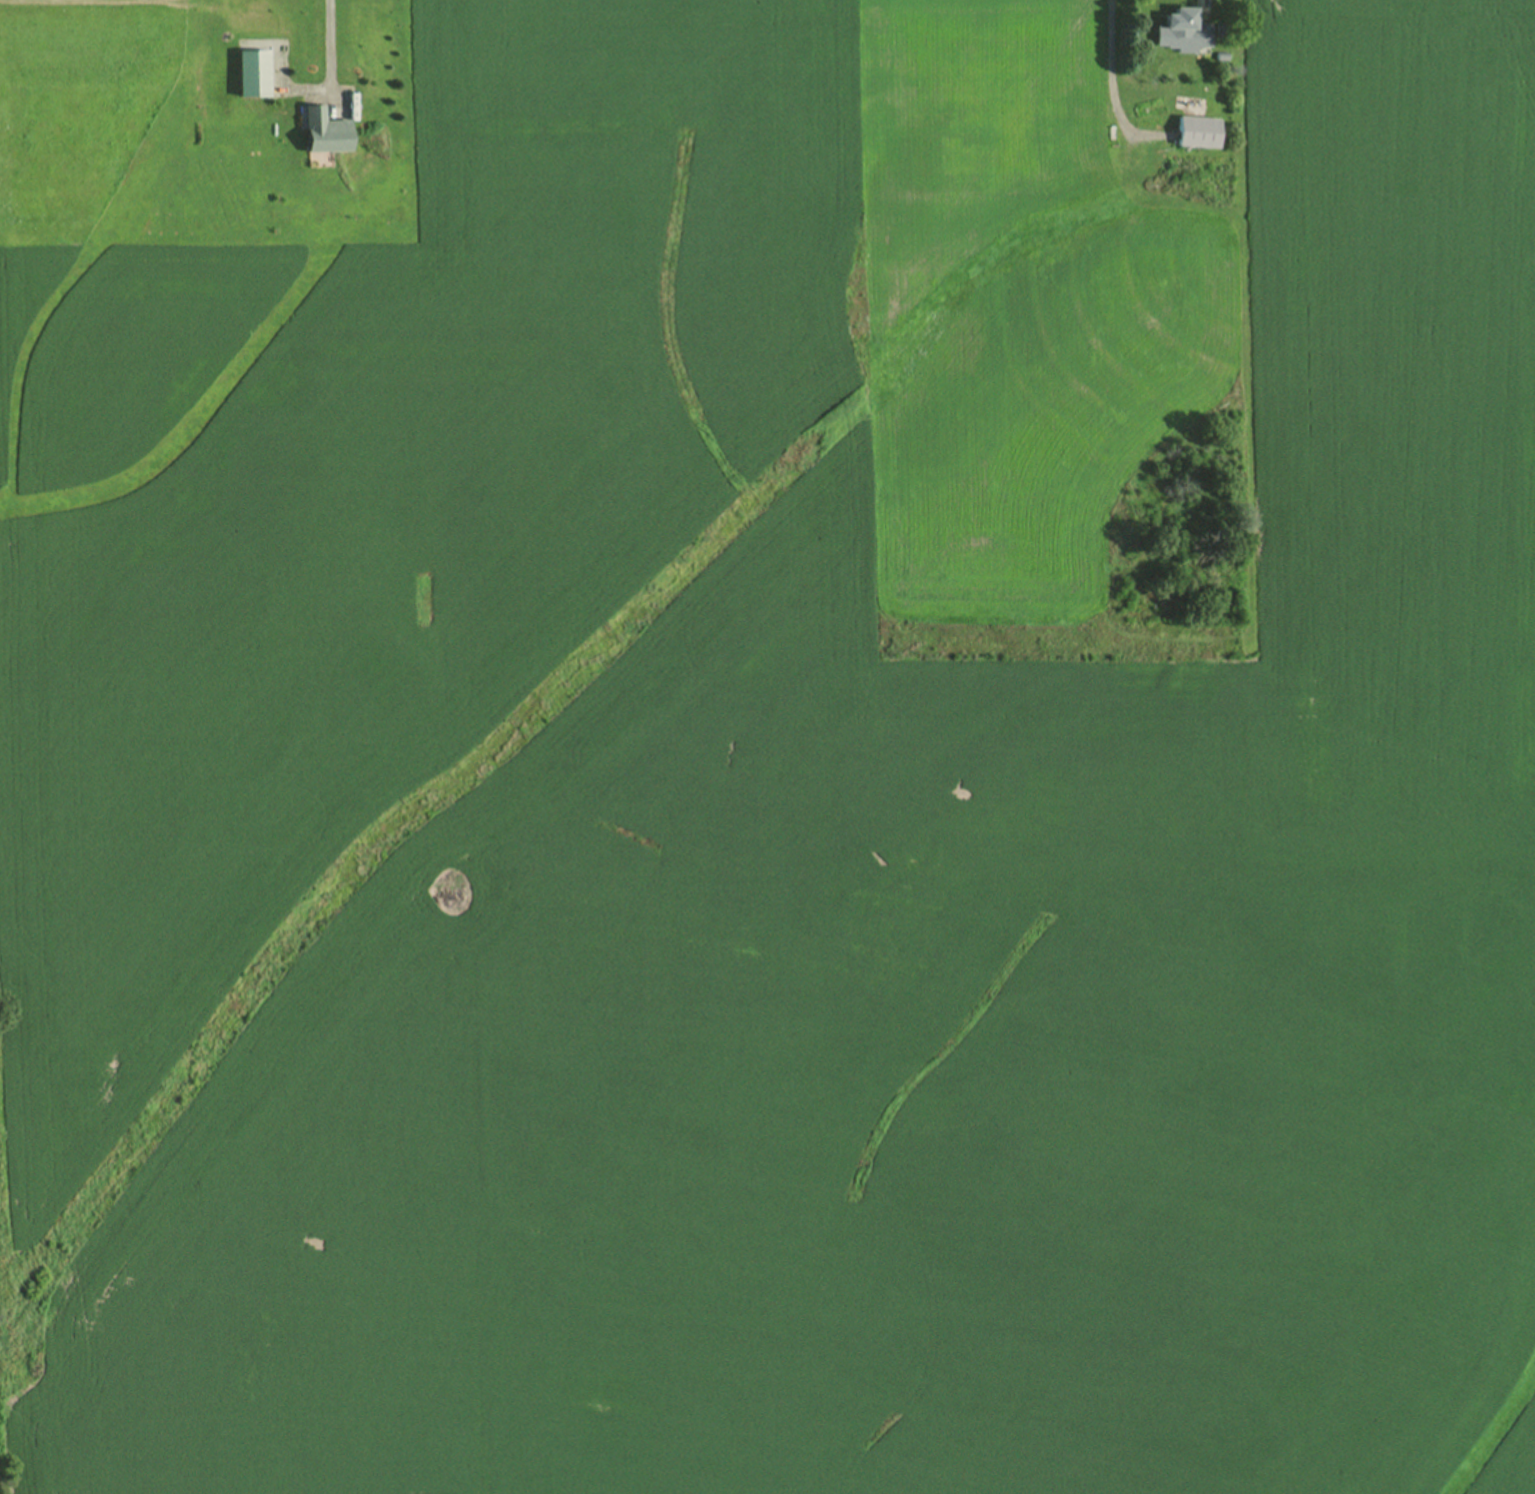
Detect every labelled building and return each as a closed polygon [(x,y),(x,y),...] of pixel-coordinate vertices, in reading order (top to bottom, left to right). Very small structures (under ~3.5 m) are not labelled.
[(1156,47),(1178,47),(1178,52),(1197,52),(1197,46),(1212,46),(1212,22),(1157,22),(1156,47)] [(325,119),(324,104),(305,104),(307,151),(352,150),(351,119),(325,119)]
